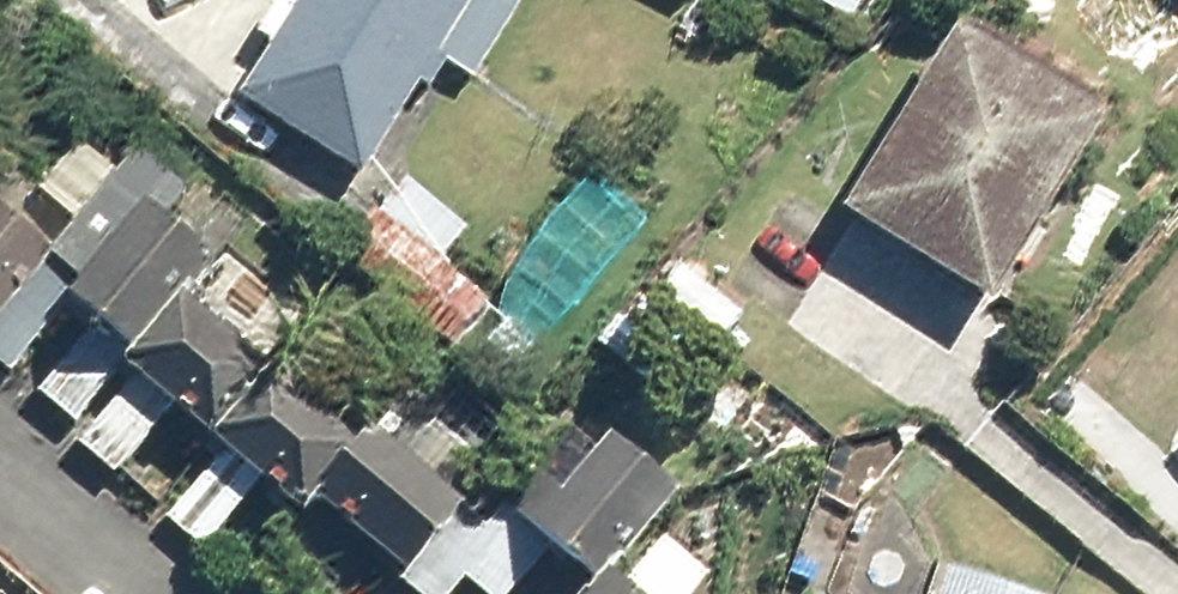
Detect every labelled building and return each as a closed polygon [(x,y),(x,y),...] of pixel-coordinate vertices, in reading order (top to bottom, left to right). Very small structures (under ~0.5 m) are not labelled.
[(355,174),(466,0),(285,0),(226,93),(355,174)] [(945,36),(836,212),(986,303),(1094,127),(945,36)] [(59,306),(114,351),(189,261),(133,216),(59,306)] [(46,264),(0,226),(0,320),(46,264)] [(172,302),(114,367),(289,520),(303,504),(389,580),(449,512),(359,434),(343,452),(172,302)] [(604,447),(527,537),(583,585),(660,494),(604,447)] [(586,593),(624,593),(605,575),(586,593)] [(944,575),(937,593),(1000,593),(944,575)]
